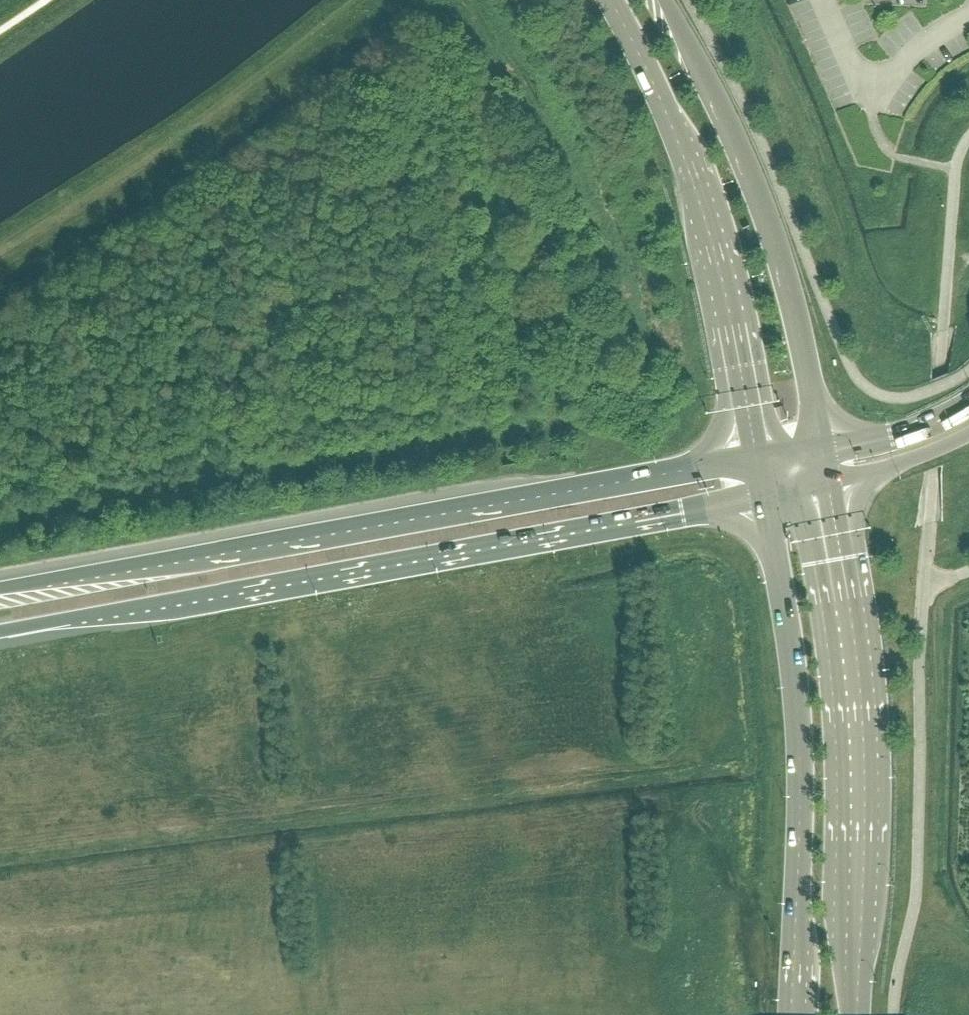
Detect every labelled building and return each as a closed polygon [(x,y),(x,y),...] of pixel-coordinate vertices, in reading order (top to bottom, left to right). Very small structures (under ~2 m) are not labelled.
[(817,69),(836,59),(831,50),(812,59),(817,69)] [(891,406),(879,414),(888,428),(900,421),(891,406)]
